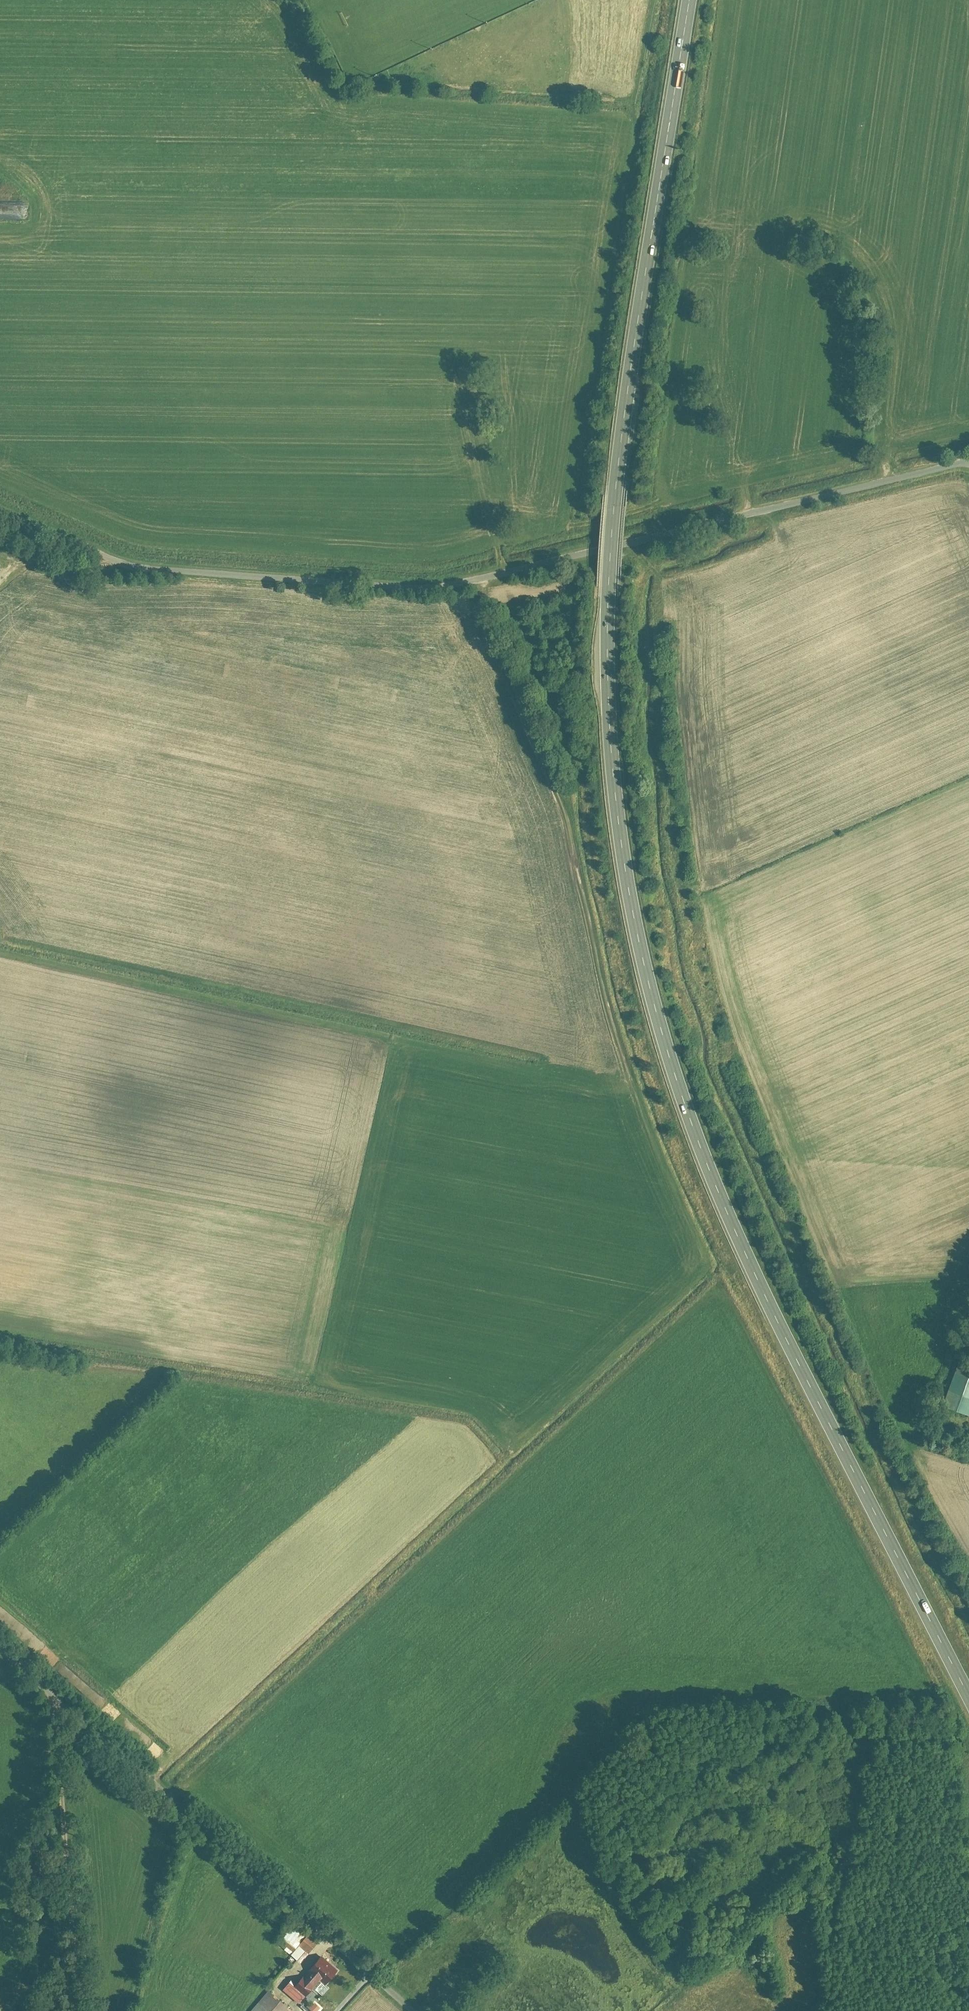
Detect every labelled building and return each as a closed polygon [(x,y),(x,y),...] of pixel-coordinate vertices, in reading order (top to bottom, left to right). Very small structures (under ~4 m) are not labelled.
[(953,1352),(938,1402),(968,1411),(968,1357),(953,1352)] [(310,1939),(304,1947),(312,1953),(318,1945),(310,1939)] [(291,1994),(300,2004),(323,1981),(329,1987),(341,1975),(324,1959),(312,1971),(316,1974),(305,1985),(302,1982),(291,1994)] [(252,2010),(292,2010),(270,1991),(252,2010)]
